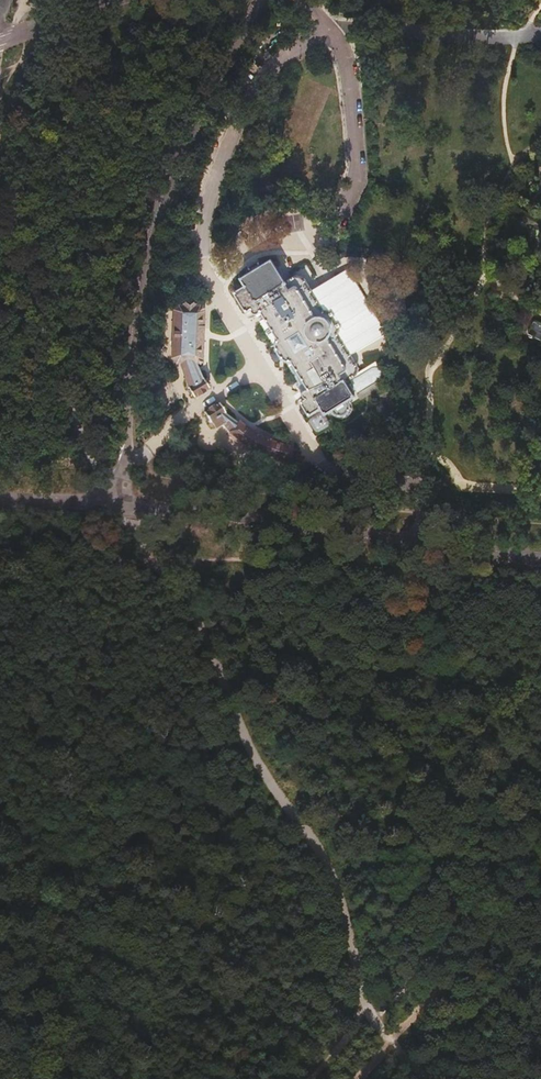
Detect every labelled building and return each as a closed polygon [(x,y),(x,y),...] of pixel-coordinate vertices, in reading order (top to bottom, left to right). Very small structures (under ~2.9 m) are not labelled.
[(274,43),(262,55),(260,52),(248,63),(256,70),(279,48),(274,43)] [(293,216),(282,215),(281,232),(292,233),(293,216)] [(245,287),(234,293),(245,312),(248,311),(251,311),(253,314),(260,311),(264,318),(259,321),(272,342),(277,339),(276,345),(276,351),(279,356),(283,358),(287,360),(289,360),(291,364),(288,366),(305,392),(303,394),(303,395),(303,397),(305,399),(300,403),(308,416),(310,415),(314,421),(331,411),(335,416),(338,416),(341,415),(347,411),(349,407),(348,405),(346,402),(354,397),(344,382),(357,374),(357,368),(336,334),(338,332),(338,328),(328,312),(323,312),(302,278),(300,277),(299,277),(297,277),(295,277),(284,282),(270,260),(263,264),(261,261),(258,261),(246,269),(246,272),(247,274),(240,278),(245,287)] [(189,392),(192,395),(207,386),(196,361),(200,361),(201,330),(201,309),(174,308),(173,363),(180,363),(182,372),(186,384),(189,392)] [(534,322),(528,335),(540,341),(540,326),(534,322)] [(223,412),(219,406),(204,415),(208,420),(211,419),(217,425),(223,420),(231,436),(235,440),(241,444),(248,448),(256,452),(272,457),(287,461),(290,447),(281,445),(267,440),(258,436),(247,430),(237,424),(237,425),(229,419),(223,412)]
